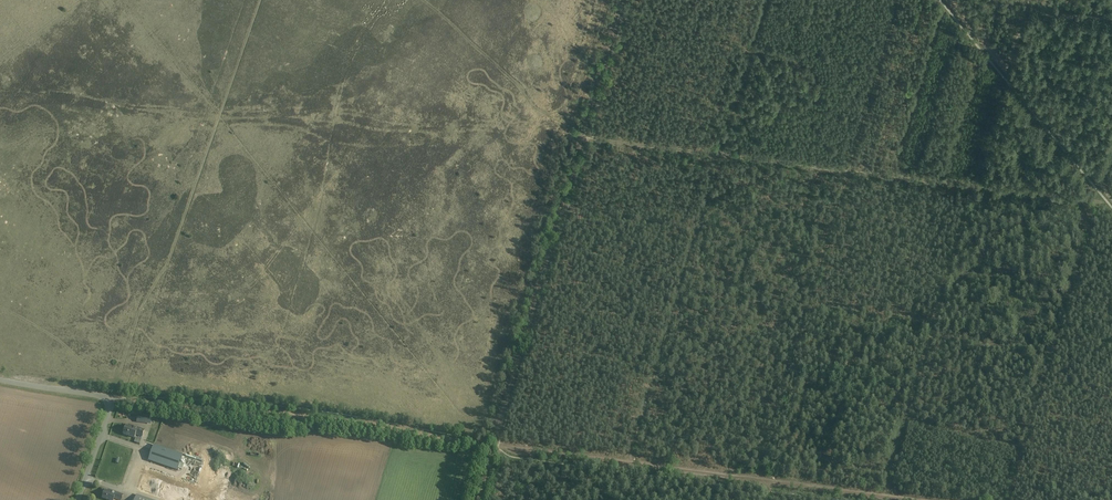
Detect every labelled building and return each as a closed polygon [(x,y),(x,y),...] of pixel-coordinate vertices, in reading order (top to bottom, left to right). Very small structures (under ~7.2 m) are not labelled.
[(150,423),(151,417),(138,415),(137,421),(150,423)] [(142,437),(144,430),(130,425),(129,427),(126,426),(123,434),(134,438),(135,434),(142,437)] [(157,427),(151,446),(214,467),(215,464),(222,466),(227,453),(217,449),(215,456),(166,441),(166,439),(162,438),(163,435),(167,436),(168,431),(157,427)] [(148,453),(144,466),(210,488),(214,476),(209,474),(207,479),(201,477),(200,477),(182,471),(182,469),(179,468),(181,464),(148,453)] [(240,456),(233,458),(229,471),(235,472),(240,456)] [(200,499),(139,478),(136,488),(174,499),(208,499),(209,496),(202,493),(200,499)] [(119,499),(120,499),(122,495),(108,490),(107,492),(105,491),(102,498),(108,499),(113,499),(114,498),(119,499)]
